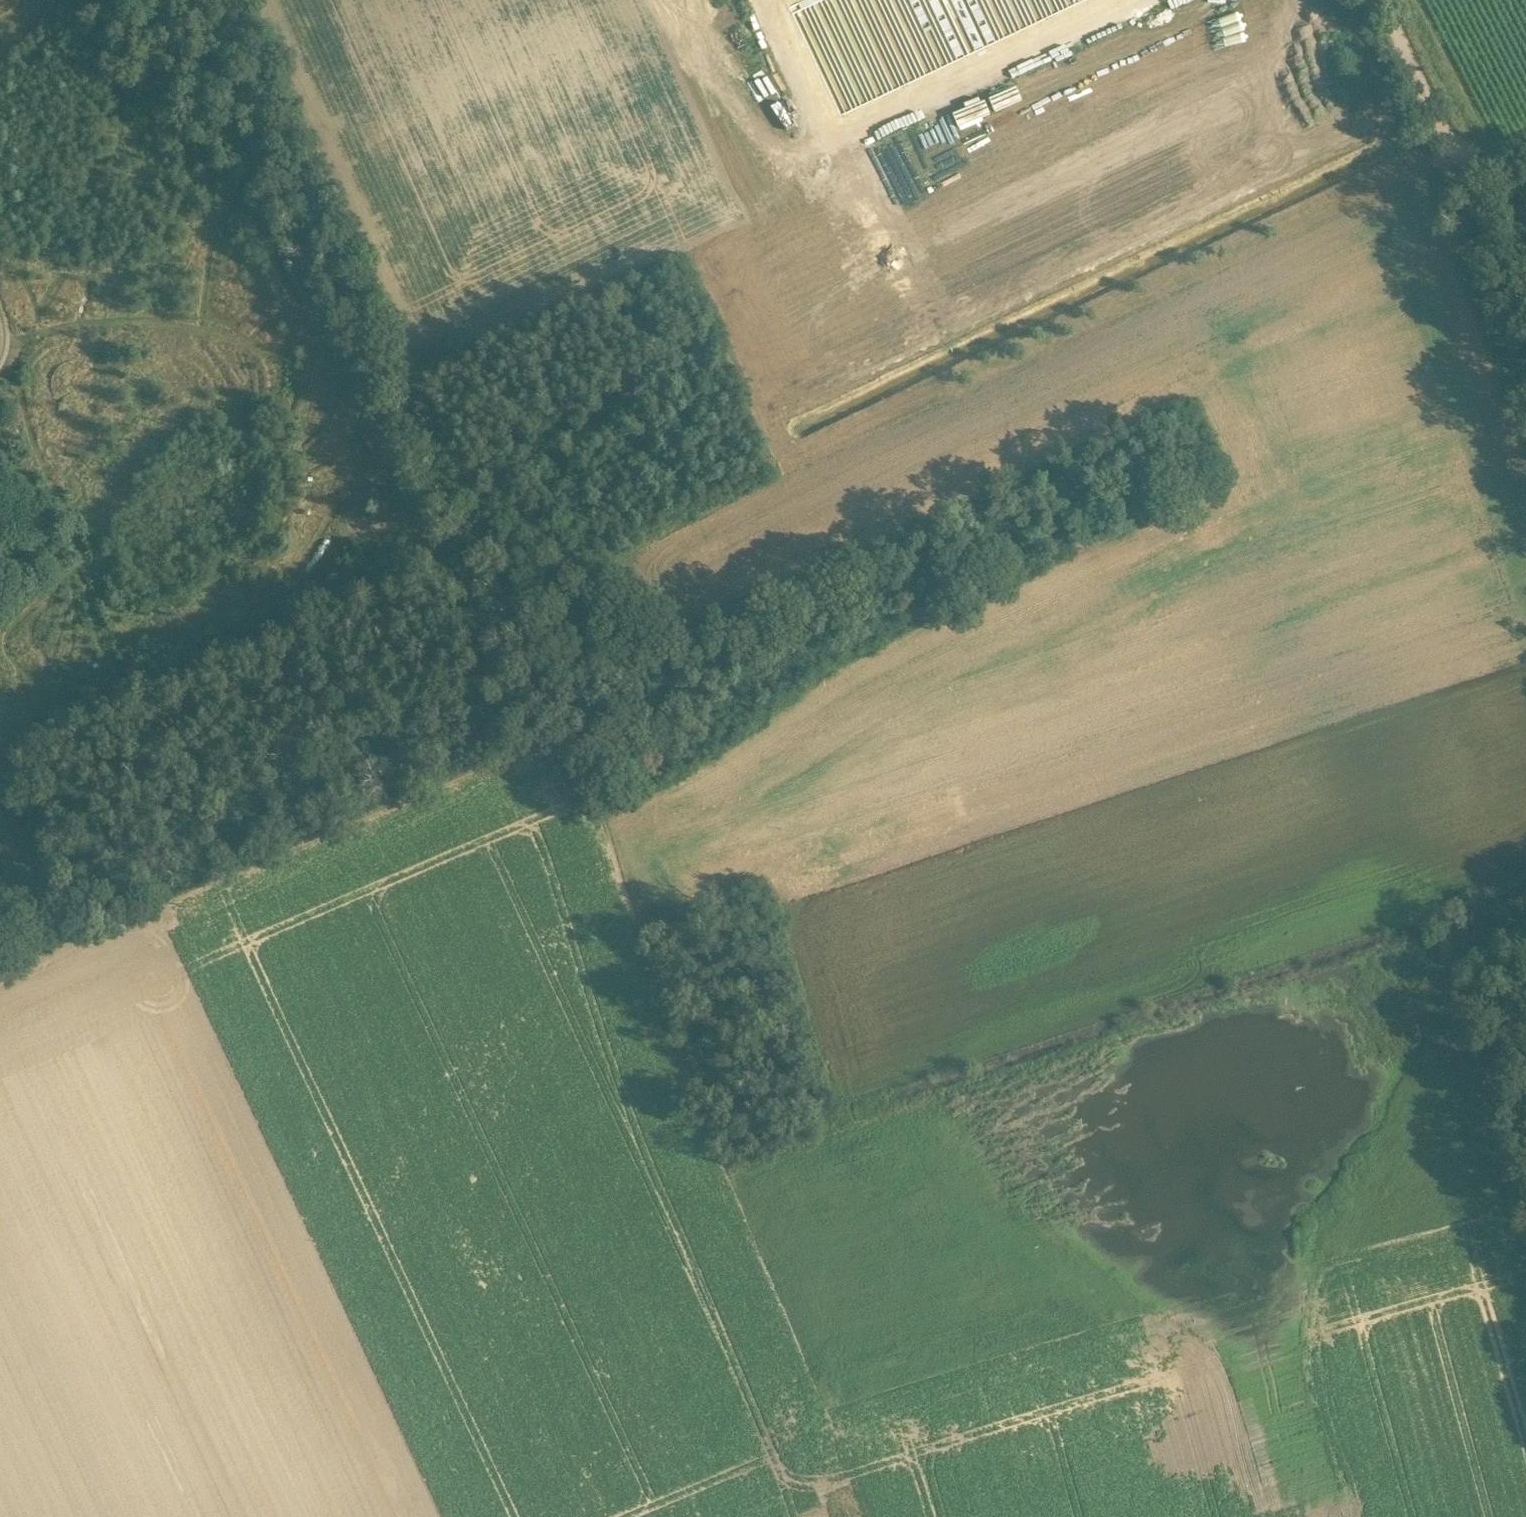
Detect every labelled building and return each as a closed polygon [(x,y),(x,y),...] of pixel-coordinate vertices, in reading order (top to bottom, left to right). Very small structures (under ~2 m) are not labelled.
[(792,4),(844,113),(1082,0),(800,0),(792,4)]
